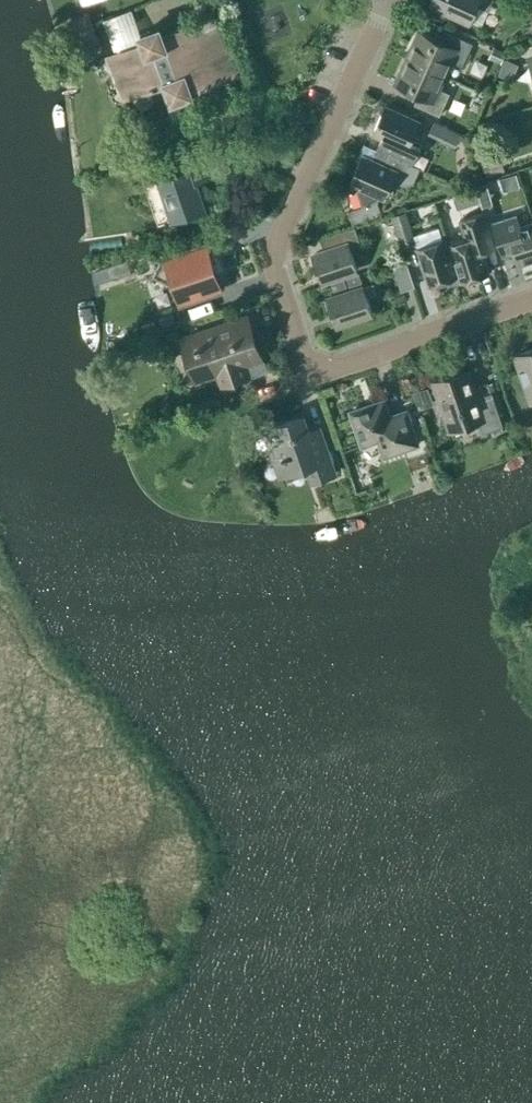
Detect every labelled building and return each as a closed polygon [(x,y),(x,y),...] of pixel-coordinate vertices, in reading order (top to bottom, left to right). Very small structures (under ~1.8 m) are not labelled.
[(431,3),(469,21),(469,20),(481,25),(488,10),(493,0),(433,0),(431,3)] [(497,5),(511,11),(516,0),(500,0),(497,5)] [(215,16),(215,15),(162,36),(158,27),(140,34),(143,43),(110,55),(111,56),(115,55),(127,86),(128,85),(131,95),(151,87),(151,88),(156,86),(156,85),(165,82),(172,100),(191,93),(190,91),(232,75),(235,81),(236,80),(224,49),(223,50),(211,18),(215,16)] [(443,43),(419,32),(407,57),(445,74),(451,61),(462,66),(472,43),(448,32),(443,43)] [(487,58),(500,64),(505,52),(493,46),(487,58)] [(439,88),(445,74),(407,57),(395,83),(419,94),(415,104),(439,116),(449,93),(439,88)] [(505,59),(498,75),(511,81),(518,65),(505,59)] [(393,141),(388,154),(412,164),(422,143),(412,139),(419,123),(384,107),(373,132),(393,141)] [(434,121),(429,131),(440,136),(445,126),(434,121)] [(352,223),(381,213),(377,202),(381,195),(385,197),(393,181),(402,185),(412,184),(419,168),(412,165),(412,164),(388,154),(382,166),(362,156),(350,181),(360,186),(357,192),(362,205),(348,211),(352,223)] [(174,165),(176,173),(145,184),(159,225),(205,209),(196,182),(212,177),(204,155),(174,165)] [(479,162),(485,178),(504,171),(499,155),(479,162)] [(475,189),(453,196),(457,209),(480,202),(475,189)] [(239,194),(228,196),(231,209),(242,206),(239,194)] [(393,218),(401,244),(416,240),(407,213),(393,218)] [(461,282),(489,273),(482,253),(495,249),(483,213),(460,221),(466,240),(449,245),(461,282)] [(531,260),(531,223),(520,227),(517,215),(505,219),(492,223),(502,255),(515,251),(519,264),(531,260)] [(358,269),(352,253),(362,249),(354,227),(329,235),(334,248),(312,255),(321,282),(358,269)] [(417,248),(429,286),(457,277),(445,239),(417,248)] [(160,263),(152,277),(166,283),(171,281),(179,304),(222,289),(207,244),(164,259),(164,261),(160,263)] [(127,260),(110,266),(114,278),(131,272),(127,260)] [(393,266),(401,291),(415,287),(407,262),(393,266)] [(359,273),(346,278),(349,287),(362,283),(359,273)] [(344,279),(331,283),(334,292),(347,288),(344,279)] [(373,284),(327,299),(336,326),(371,314),(366,297),(377,293),(373,284)] [(178,338),(182,348),(186,346),(198,381),(218,374),(221,383),(245,375),(242,366),(260,360),(245,317),(203,331),(203,329),(178,338)] [(531,400),(531,349),(516,355),(531,401),(531,400)] [(503,426),(491,392),(480,396),(471,370),(432,384),(447,430),(482,418),(486,431),(503,426)] [(428,388),(413,393),(418,410),(434,405),(428,388)] [(362,445),(378,439),(384,456),(417,444),(406,411),(389,417),(384,400),(351,412),(362,445)] [(313,481),(335,473),(319,428),(309,431),(303,415),(268,428),(268,427),(264,429),(280,476),(308,466),(313,481)] [(341,476),(319,484),(330,517),(353,509),(349,499),(355,497),(351,486),(346,488),(341,476)]
